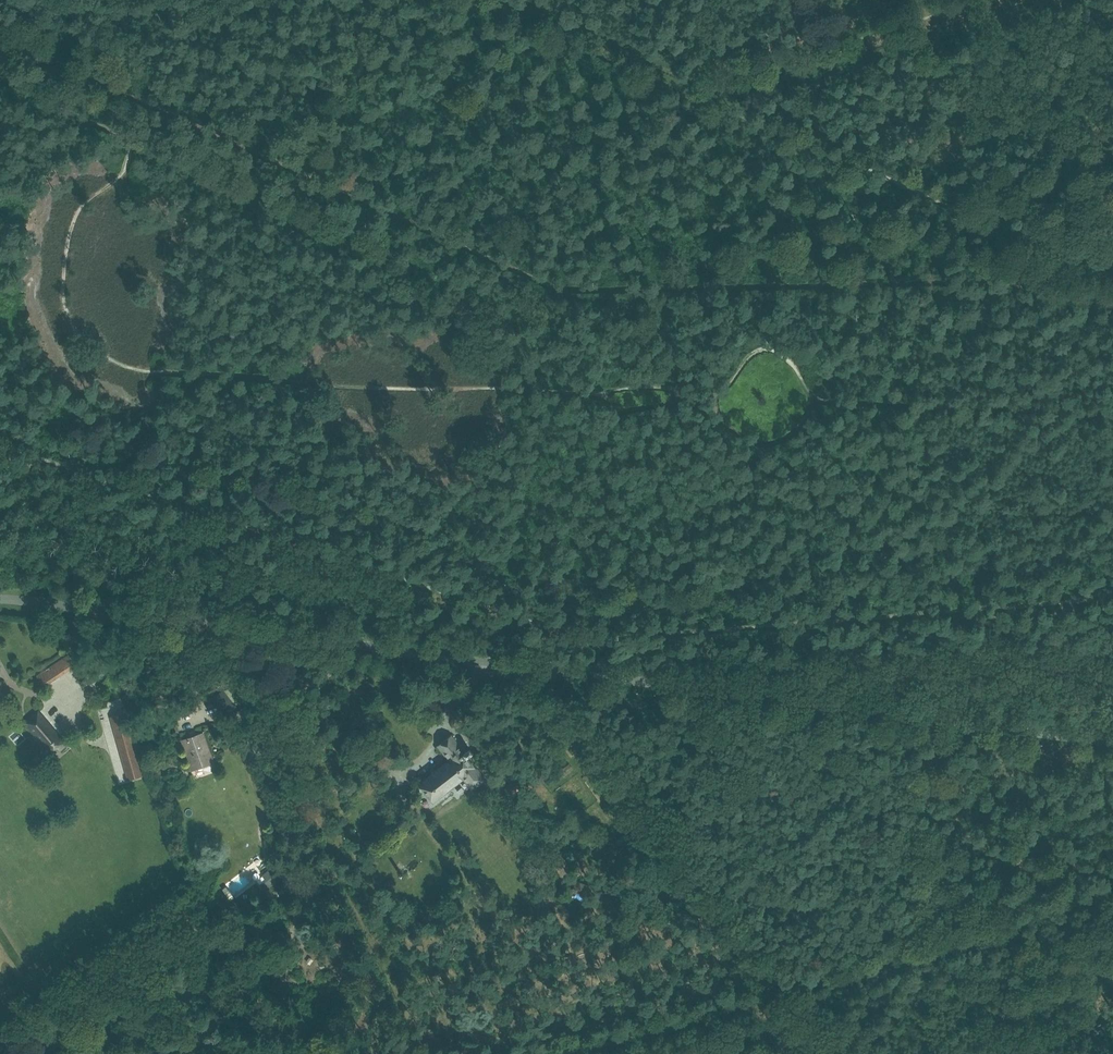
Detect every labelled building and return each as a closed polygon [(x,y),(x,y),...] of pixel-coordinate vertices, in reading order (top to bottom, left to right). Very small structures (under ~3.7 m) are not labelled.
[(44,689),(75,669),(68,658),(51,669),(52,670),(46,674),(45,672),(36,678),(44,689)] [(213,703),(224,719),(236,711),(224,695),(213,703)] [(241,711),(234,716),(244,729),(251,724),(241,711)] [(38,713),(24,725),(53,760),(68,747),(38,713)] [(127,783),(143,779),(125,715),(110,719),(127,783)] [(564,738),(581,760),(588,755),(572,733),(564,738)] [(21,742),(16,734),(9,739),(14,747),(21,742)] [(192,773),(215,765),(204,734),(181,742),(192,773)] [(472,793),(487,782),(469,758),(473,755),(470,751),(466,754),(452,737),(437,748),(448,762),(418,786),(433,806),(463,782),(472,793)] [(253,752),(265,745),(262,739),(249,746),(253,752)] [(558,774),(563,781),(574,772),(569,766),(558,774)] [(522,791),(516,781),(505,787),(511,797),(522,791)] [(637,853),(625,837),(618,843),(629,858),(637,853)] [(247,871),(221,891),(230,902),(256,882),(247,871)] [(277,884),(268,872),(262,877),(266,882),(259,887),(264,894),(277,884)] [(581,900),(584,888),(574,885),(570,897),(581,900)] [(174,931),(183,931),(184,913),(175,913),(174,931)]
